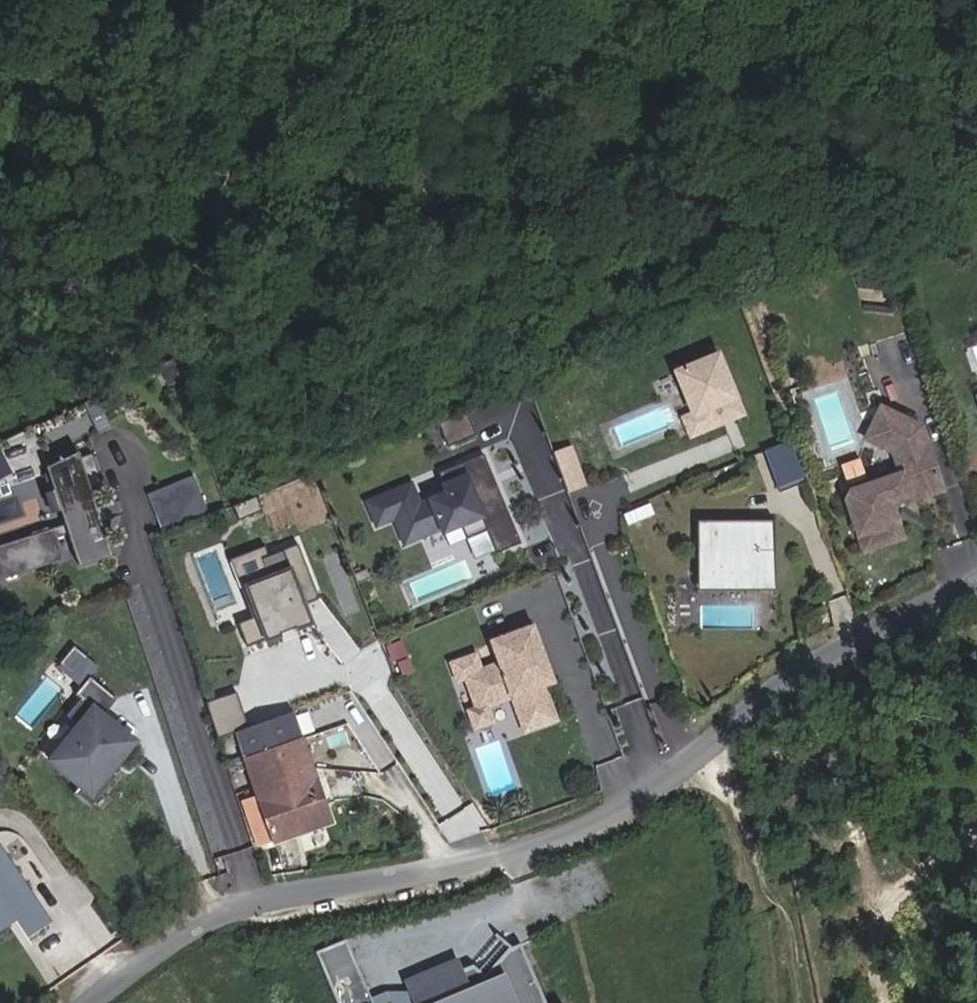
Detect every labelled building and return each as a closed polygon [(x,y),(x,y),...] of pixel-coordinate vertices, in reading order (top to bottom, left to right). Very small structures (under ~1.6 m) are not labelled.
[(717,350),(675,367),(693,410),(702,406),(709,422),(724,416),(722,411),(729,408),(731,413),(741,409),(717,350)] [(932,419),(893,396),(886,408),(898,415),(889,431),(912,444),(907,452),(911,461),(862,479),(858,489),(876,539),(915,525),(905,498),(903,494),(921,488),(922,492),(924,492),(955,480),(932,419)] [(709,422),(702,406),(693,410),(684,414),(690,430),(709,422)] [(886,408),(877,424),(889,431),(898,415),(886,408)] [(464,412),(436,424),(446,447),(474,435),(464,412)] [(795,451),(789,437),(763,447),(769,461),(795,451)] [(34,470),(28,440),(0,445),(0,476),(34,470)] [(587,478),(573,440),(555,447),(570,485),(587,478)] [(795,451),(769,461),(779,483),(804,473),(795,451)] [(51,466),(69,524),(0,545),(0,579),(12,576),(12,578),(20,576),(19,573),(66,558),(59,536),(71,532),(82,567),(116,556),(105,521),(110,519),(106,506),(100,508),(95,491),(107,487),(97,454),(85,458),(83,452),(51,466)] [(367,504),(376,526),(394,519),(404,544),(441,528),(458,520),(460,525),(480,516),(487,529),(497,553),(521,542),(482,454),(438,473),(446,493),(418,505),(410,485),(367,504)] [(209,519),(192,481),(147,500),(163,538),(209,519)] [(921,488),(903,494),(905,498),(906,499),(922,492),(921,488)] [(480,516),(460,525),(466,539),(487,529),(480,516)] [(776,516),(699,516),(698,571),(756,571),(756,586),(776,586),(776,516)] [(458,520),(441,528),(443,533),(460,525),(458,520)] [(322,604),(301,549),(271,561),(266,563),(273,583),(249,593),(261,622),(241,630),(250,653),(270,645),(271,647),(285,641),(284,639),(299,634),(299,635),(315,629),(307,610),(322,604)] [(268,552),(232,566),(244,595),(249,593),(273,583),(266,563),(271,561),(268,552)] [(756,571),(698,571),(699,585),(756,586),(756,571)] [(533,627),(493,641),(501,663),(482,670),(476,655),(453,664),(459,680),(467,677),(479,709),(514,696),(520,713),(528,711),(534,728),(557,719),(544,685),(541,676),(551,673),(533,627)] [(62,660),(79,675),(90,662),(73,647),(62,660)] [(80,720),(51,755),(81,780),(75,788),(92,802),(119,769),(114,765),(107,760),(120,743),(131,732),(117,720),(105,710),(119,694),(91,672),(77,689),(82,694),(68,711),(80,720)] [(554,681),(551,673),(541,676),(544,685),(554,681)] [(239,691),(208,700),(217,733),(248,724),(239,691)] [(485,726),(479,709),(463,715),(469,732),(485,726)] [(534,728),(528,711),(520,713),(527,731),(534,728)] [(289,714),(233,734),(246,769),(232,774),(257,842),(327,818),(289,714)] [(116,749),(107,760),(114,765),(123,754),(116,749)] [(477,805),(464,811),(473,829),(485,823),(477,805)] [(7,906),(31,940),(52,925),(0,851),(0,912),(7,906)] [(316,952),(337,1002),(371,1002),(346,940),(316,952)] [(510,949),(501,941),(475,971),(484,979),(510,949)] [(415,1002),(542,1002),(520,947),(512,951),(510,949),(484,979),(475,971),(472,968),(460,973),(456,963),(425,976),(429,986),(411,993),(415,1002)] [(411,993),(429,986),(425,976),(407,983),(411,993)]
